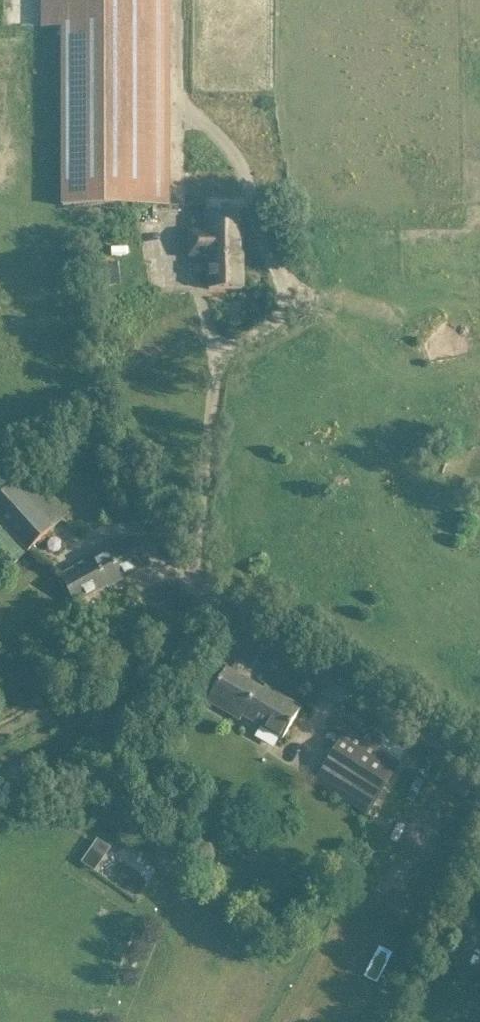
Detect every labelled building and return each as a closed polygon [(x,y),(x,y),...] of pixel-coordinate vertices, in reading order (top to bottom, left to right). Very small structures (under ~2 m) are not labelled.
[(169,0),(41,0),(41,23),(63,23),(63,206),(170,206),(169,0)] [(243,289),(241,212),(205,212),(206,232),(188,232),(189,258),(209,257),(209,290),(243,289)] [(69,522),(28,477),(0,503),(0,514),(35,552),(69,522)] [(150,565),(134,537),(94,559),(95,560),(62,578),(75,603),(108,585),(109,587),(150,565)] [(263,690),(229,670),(210,703),(244,723),(247,718),(283,740),(302,708),(265,687),(263,690)] [(397,763),(346,731),(314,782),(365,813),(397,763)] [(102,851),(95,864),(106,869),(112,857),(102,851)]
